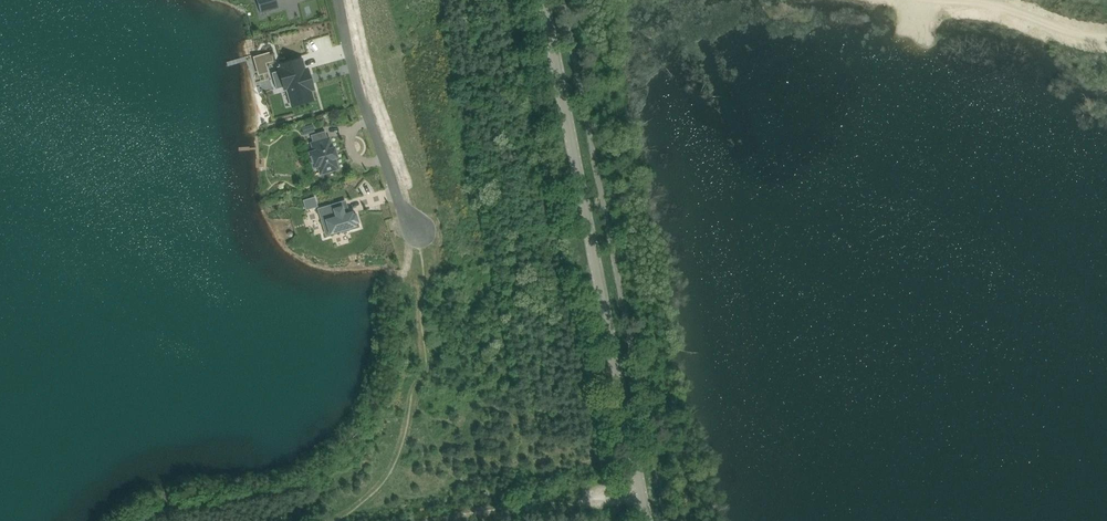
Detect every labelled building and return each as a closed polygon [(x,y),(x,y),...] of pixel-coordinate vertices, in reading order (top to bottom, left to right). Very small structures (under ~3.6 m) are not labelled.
[(261,13),(279,8),(277,0),(257,0),(261,13)] [(256,64),(259,75),(268,72),(265,63),(269,62),(273,61),(271,52),(268,53),(255,57),(254,57),(256,64)] [(293,107),(314,101),(311,92),(314,91),(308,70),(305,71),(302,60),(281,66),(282,69),(279,70),(280,72),(285,89),(285,91),(288,90),(293,107)] [(311,135),(313,143),(312,143),(315,152),(310,153),(314,167),(319,165),(321,173),(338,168),(335,158),(337,158),(334,148),(332,149),(329,138),(328,139),(325,131),(311,135)] [(318,207),(315,197),(303,200),(306,211),(318,207)] [(350,231),(357,228),(357,226),(359,225),(357,217),(354,218),(353,215),(348,217),(347,213),(344,204),(319,213),(324,226),(328,238),(342,233),(343,235),(351,233),(350,231)]
